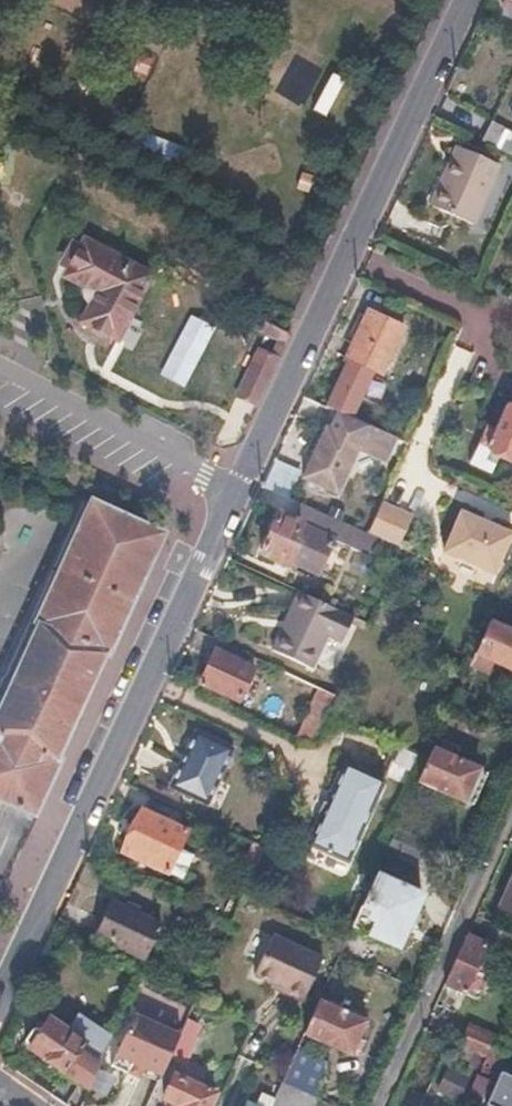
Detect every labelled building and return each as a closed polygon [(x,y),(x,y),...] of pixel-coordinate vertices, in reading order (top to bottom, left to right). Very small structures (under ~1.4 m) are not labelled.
[(511,10),(511,0),(503,0),(501,5),(511,10)] [(494,120),(485,140),(511,153),(511,129),(494,120)] [(502,163),(460,144),(446,173),(433,202),(475,221),(502,163)] [(81,245),(72,240),(61,262),(70,267),(66,273),(82,281),(99,290),(83,320),(91,323),(87,331),(107,341),(111,333),(118,337),(150,273),(84,239),(81,245)] [(402,325),(367,309),(356,333),(346,357),(348,358),(372,370),(380,373),(402,325)] [(276,342),(285,346),(290,335),(280,330),(265,322),(259,333),(276,342)] [(276,342),(270,356),(278,360),(285,346),(276,342)] [(270,356),(257,350),(236,396),(257,406),(268,383),(278,360),(270,356)] [(372,370),(348,358),(326,406),(352,417),(372,370)] [(505,405),(499,417),(493,430),(484,426),(468,460),(488,470),(496,453),(511,461),(511,408),(505,405)] [(394,438),(332,412),(320,439),(316,437),(312,439),(310,445),(307,452),(308,456),(312,457),(303,479),(335,494),(356,450),(383,462),(394,438)] [(0,799),(33,815),(51,775),(163,532),(94,500),(0,708),(0,800),(0,799)] [(411,518),(380,503),(366,533),(396,548),(411,518)] [(359,531),(307,506),(301,519),(307,522),(306,526),(330,538),(328,543),(349,553),(359,531)] [(509,534),(459,511),(450,531),(441,551),(491,574),(509,534)] [(299,525),(279,515),(270,534),(261,553),(287,565),(301,535),(295,533),(299,525)] [(508,577),(500,594),(511,599),(511,579),(508,577)] [(331,607),(277,582),(264,611),(250,639),(290,658),(306,623),(321,630),(331,607)] [(487,623),(469,663),(485,671),(490,661),(511,671),(511,634),(487,623)] [(254,668),(216,649),(208,665),(200,681),(239,700),(254,668)] [(334,694),(283,669),(275,685),(317,705),(300,739),(310,744),(334,694)] [(233,746),(196,728),(182,756),(169,785),(207,804),(233,746)] [(477,768),(431,748),(416,780),(462,801),(477,768)] [(382,777),(344,760),(331,792),(328,790),(323,798),(319,807),(324,809),(308,840),(347,857),(382,777)] [(184,829),(143,810),(133,830),(123,850),(165,871),(166,869),(180,876),(191,853),(176,846),(184,829)] [(452,854),(395,827),(385,848),(432,870),(439,867),(448,864),(452,854)] [(420,897),(373,875),(349,926),(396,948),(420,897)] [(498,906),(511,912),(511,875),(498,906)] [(161,924),(111,899),(103,916),(93,934),(144,958),(161,924)] [(483,944),(465,936),(444,983),(477,998),(489,973),(473,966),(483,944)] [(321,959),(271,937),(254,975),(273,983),(271,988),(303,1002),(321,959)] [(334,1010),(316,1002),(302,1032),(349,1054),(363,1023),(361,1022),(363,1018),(337,1006),(334,1010)] [(67,1030),(48,1017),(40,1029),(32,1028),(24,1039),(26,1044),(29,1045),(28,1048),(88,1089),(113,1035),(79,1012),(67,1030)] [(168,1058),(179,1036),(135,1015),(111,1065),(138,1079),(143,1069),(160,1076),(168,1058)] [(198,1025),(186,1020),(179,1036),(168,1058),(180,1064),(198,1025)] [(506,1044),(469,1027),(459,1047),(486,1059),(475,1082),(488,1087),(506,1044)] [(324,1066),(294,1052),(280,1084),(317,1100),(325,1084),(324,1066)] [(471,1076),(449,1066),(436,1093),(460,1103),(471,1076)] [(499,1074),(485,1105),(486,1105),(511,1105),(511,1079),(499,1074)] [(172,1077),(162,1098),(178,1105),(207,1105),(212,1096),(172,1077)] [(488,1087),(475,1082),(470,1095),(482,1100),(488,1087)] [(280,1084),(277,1090),(270,1105),(314,1105),(317,1100),(280,1084)] [(277,1090),(267,1085),(257,1105),(270,1105),(277,1090)]
